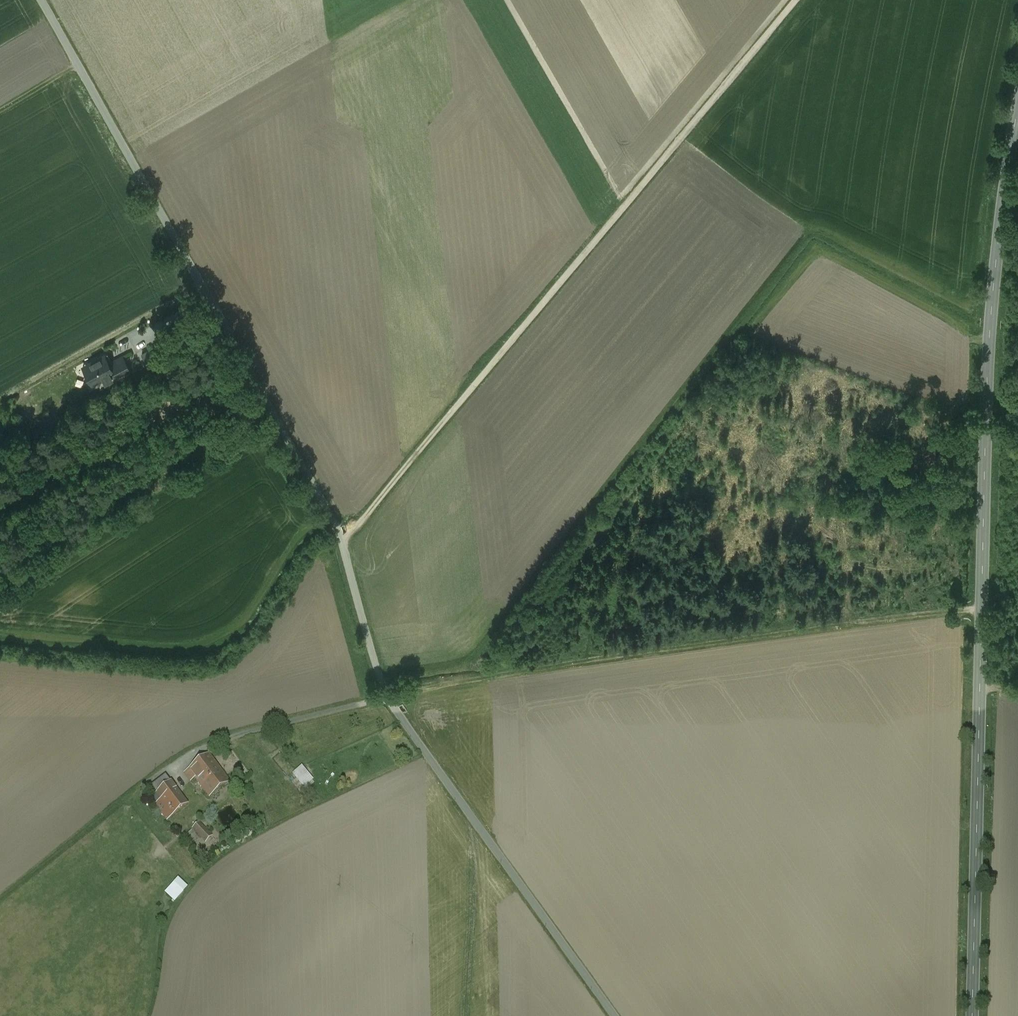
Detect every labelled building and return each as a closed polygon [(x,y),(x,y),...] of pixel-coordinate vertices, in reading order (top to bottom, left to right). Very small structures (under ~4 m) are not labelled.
[(119,350),(106,357),(109,362),(122,355),(119,350)] [(122,355),(109,362),(110,364),(101,368),(106,378),(115,373),(118,378),(131,371),(122,355)] [(52,415),(40,422),(43,427),(55,421),(52,415)] [(229,782),(209,754),(184,773),(190,782),(195,778),(210,797),(229,782)] [(312,780),(301,767),(293,774),(305,789),(308,786),(307,785),(312,780)] [(170,782),(151,797),(156,804),(155,804),(168,820),(187,805),(170,782)] [(211,836),(199,824),(194,829),(205,841),(211,836)] [(174,882),(164,893),(175,902),(185,891),(174,882)]
